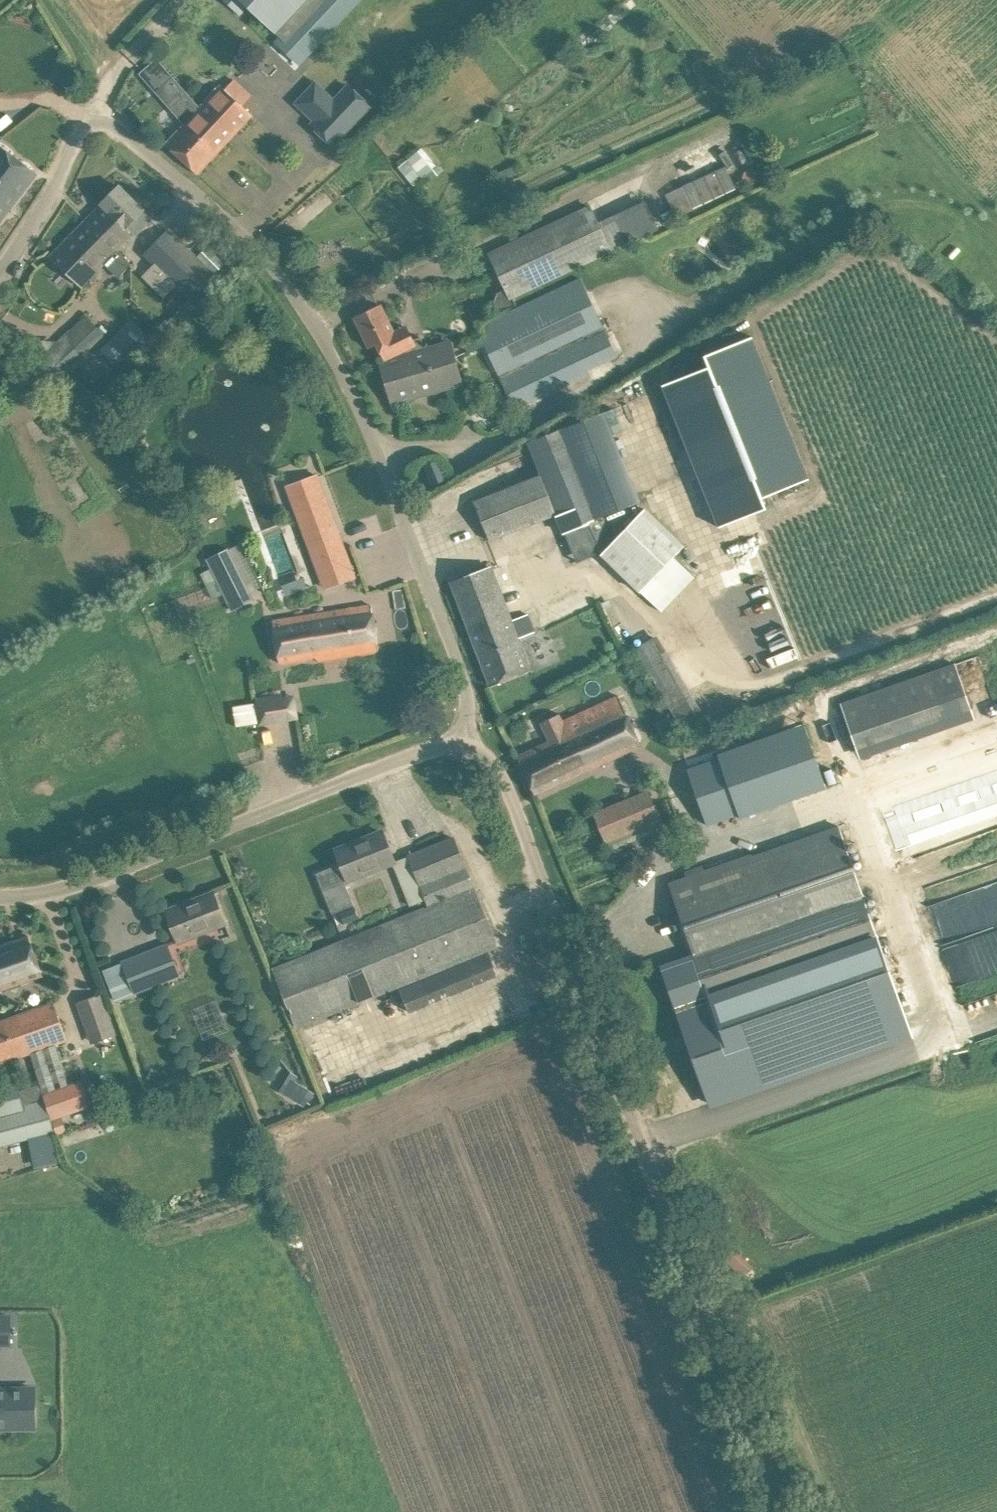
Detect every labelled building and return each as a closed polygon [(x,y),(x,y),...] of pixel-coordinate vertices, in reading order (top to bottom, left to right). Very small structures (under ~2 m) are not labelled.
[(240,13),(247,5),(280,36),(280,37),(305,60),(361,0),(226,0),(240,13)] [(187,92),(172,75),(156,91),(184,124),(165,144),(198,174),(211,159),(217,153),(188,127),(191,124),(186,119),(200,106),(187,92)] [(188,127),(217,153),(252,114),(242,105),(251,95),(234,79),(225,88),(220,84),(200,106),(186,119),(191,124),(188,127)] [(315,121),(312,124),(334,145),(370,106),(348,85),(335,99),(315,121)] [(9,210),(37,173),(0,145),(0,202),(9,210)] [(414,184),(439,165),(423,145),(398,164),(414,184)] [(694,207),(737,187),(727,166),(684,186),(694,207)] [(740,182),(752,186),(758,170),(747,166),(740,182)] [(135,235),(138,233),(152,218),(119,185),(102,203),(87,219),(117,248),(133,233),(135,235)] [(9,210),(0,202),(0,222),(9,210)] [(512,297),(608,253),(589,206),(489,253),(506,289),(498,293),(494,303),(498,312),(515,303),(512,297)] [(128,259),(117,248),(87,219),(50,256),(80,286),(104,262),(114,273),(128,259)] [(197,303),(206,295),(220,280),(169,229),(146,252),(157,264),(143,276),(155,288),(169,275),(197,303)] [(485,335),(467,343),(471,351),(485,345),(515,409),(521,406),(589,373),(588,370),(578,350),(607,336),(604,331),(606,330),(582,280),(481,328),(485,335)] [(387,360),(423,349),(420,337),(397,344),(392,335),(395,334),(381,305),(356,317),(370,346),(378,342),(387,360)] [(108,333),(103,328),(89,313),(22,377),(41,397),(108,333)] [(123,372),(155,342),(133,319),(101,349),(123,372)] [(757,499),(810,477),(754,336),(699,359),(702,367),(662,384),(719,527),(762,510),(757,499)] [(392,403),(412,397),(463,382),(450,341),(423,349),(387,360),(380,362),(392,403)] [(490,540),(558,513),(563,533),(569,529),(576,546),(596,538),(601,553),(640,592),(684,544),(636,502),(643,500),(605,411),(530,443),(542,475),(474,501),(490,540)] [(446,478),(439,459),(425,465),(433,484),(446,478)] [(320,561),(345,551),(317,475),(291,484),(320,561)] [(230,548),(206,560),(231,611),(255,599),(230,548)] [(491,685),(510,678),(531,670),(519,637),(534,631),(527,614),(512,620),(492,567),(452,582),(491,685)] [(731,637),(781,614),(776,603),(726,626),(731,637)] [(378,650),(371,604),(273,620),(279,662),(316,656),(318,659),(378,650)] [(656,634),(635,647),(676,712),(697,699),(656,634)] [(971,709),(962,682),(955,663),(841,703),(848,722),(857,749),(971,709)] [(629,718),(619,695),(618,693),(563,719),(559,713),(541,722),(550,741),(517,756),(534,793),(640,744),(628,718),(629,718)] [(260,723),(285,719),(281,694),(256,698),(260,723)] [(718,760),(686,771),(706,829),(738,818),(739,822),(825,792),(803,727),(716,757),(718,760)] [(649,789),(594,811),(606,842),(662,820),(649,789)] [(966,836),(974,864),(996,858),(996,827),(966,836)] [(696,956),(663,968),(710,1103),(911,1033),(869,907),(842,829),(752,860),(750,854),(689,875),(670,882),(696,956)] [(394,861),(383,834),(357,844),(356,841),(336,849),(342,862),(316,872),(324,891),(332,913),(354,904),(345,881),(393,861),(394,861)] [(394,861),(393,861),(411,905),(427,899),(430,906),(274,968),(297,1026),(497,946),(453,837),(394,861)] [(225,922),(221,914),(214,895),(188,905),(187,902),(167,910),(179,940),(225,922)] [(35,954),(29,935),(0,945),(0,990),(43,975),(35,954)] [(113,998),(133,991),(180,974),(169,944),(102,968),(113,998)] [(77,999),(89,1040),(117,1032),(105,991),(77,999)] [(69,1082),(57,1043),(67,1039),(54,1002),(4,1020),(10,1038),(16,1035),(19,1041),(26,1037),(30,1052),(40,1082),(50,1114),(88,1104),(81,1078),(69,1082)] [(30,1052),(26,1037),(19,1041),(16,1035),(10,1038),(4,1020),(0,1022),(0,1063),(30,1052)] [(310,1088),(292,1077),(282,1092),(301,1103),(310,1088)] [(40,1082),(20,1088),(18,1082),(0,1087),(0,1145),(55,1131),(49,1115),(50,1114),(40,1082)] [(19,1373),(0,1372),(0,1392),(17,1393),(19,1373)]
